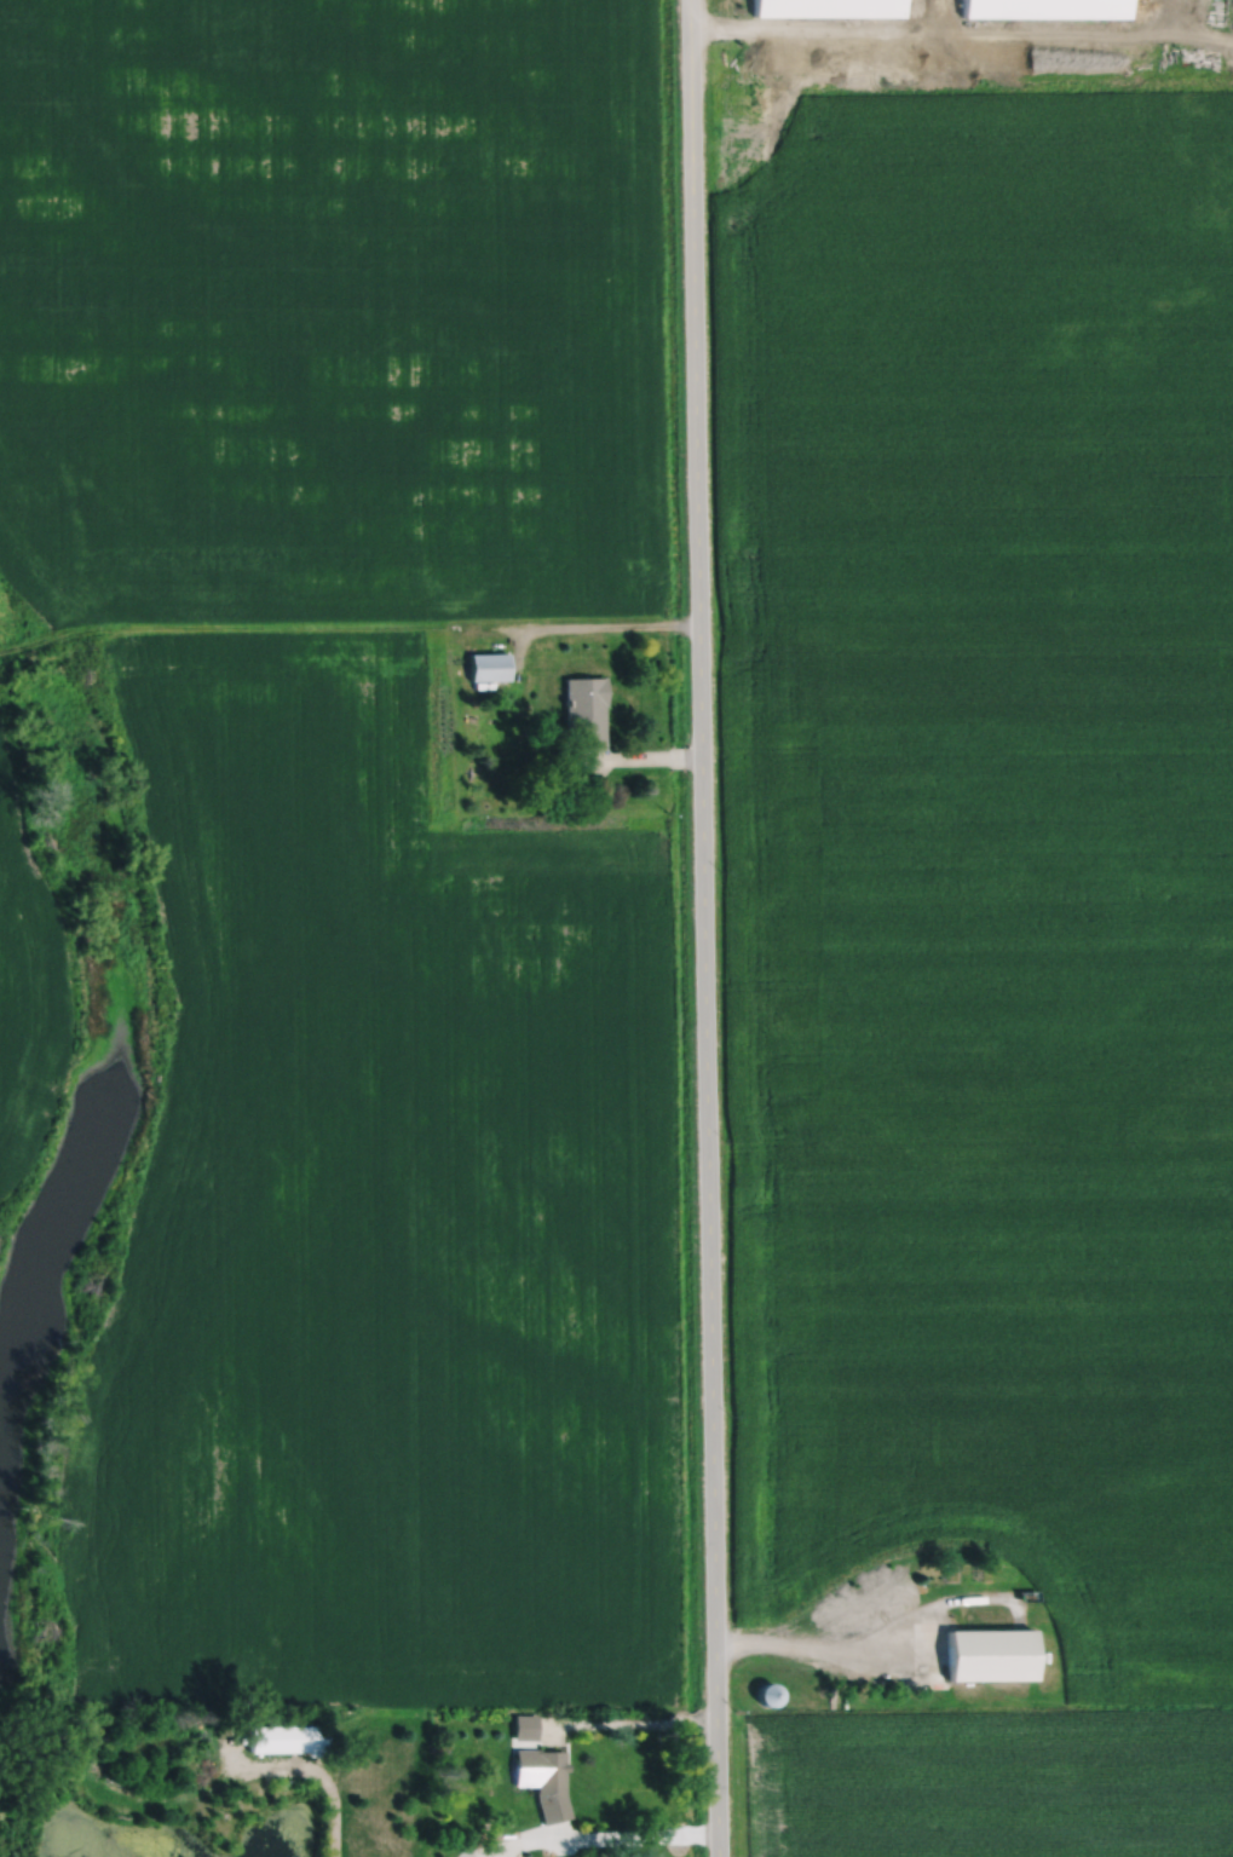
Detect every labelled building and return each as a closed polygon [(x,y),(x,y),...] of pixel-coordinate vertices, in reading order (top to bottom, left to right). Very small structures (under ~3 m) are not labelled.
[(754,15),(903,15),(903,0),(754,0),(754,15)] [(963,16),(1125,16),(1125,0),(963,0),(963,16)] [(469,653),(471,680),(509,679),(508,652),(469,653)] [(565,677),(566,727),(575,727),(575,746),(605,745),(604,704),(606,704),(605,676),(565,677)] [(943,1630),(944,1680),(1031,1679),(1031,1628),(943,1630)] [(761,1684),(759,1688),(757,1690),(756,1694),(757,1697),(759,1701),(761,1703),(765,1706),(768,1706),(772,1706),(774,1705),(778,1702),(779,1699),(780,1695),(779,1691),(778,1688),(776,1685),(772,1683),(768,1683),(765,1683),(761,1684)] [(513,1714),(513,1740),(536,1740),(536,1714),(513,1714)] [(249,1728),(249,1753),(307,1752),(307,1757),(327,1757),(325,1726),(249,1728)] [(514,1749),(514,1776),(531,1775),(531,1780),(535,1780),(535,1793),(536,1799),(543,1824),(571,1817),(564,1793),(564,1752),(540,1752),(540,1749),(514,1749)]
